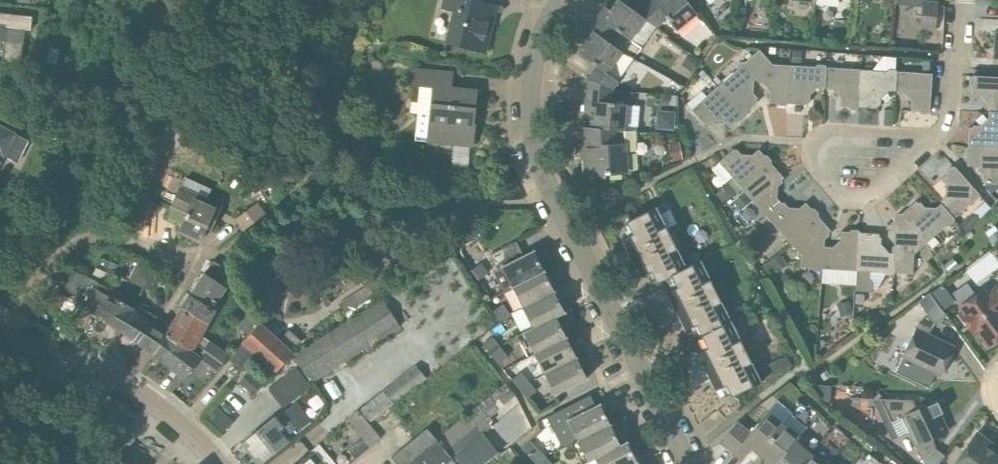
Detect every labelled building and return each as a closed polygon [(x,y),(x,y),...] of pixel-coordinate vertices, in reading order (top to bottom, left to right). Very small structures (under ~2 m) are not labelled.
[(445,42),(484,51),(496,7),(472,1),(472,0),(443,0),(441,9),(452,12),(445,42)] [(656,27),(644,20),(634,13),(635,12),(619,0),(618,0),(610,11),(604,7),(589,29),(594,32),(610,43),(621,51),(634,58),(656,27)] [(693,9),(685,0),(650,0),(635,12),(634,13),(644,20),(656,27),(657,28),(667,20),(676,32),(698,13),(694,8),(693,9)] [(693,9),(694,8),(703,0),(685,0),(693,9)] [(937,3),(923,2),(920,29),(935,31),(937,3)] [(0,14),(0,40),(40,43),(42,18),(0,14)] [(597,66),(587,79),(587,88),(613,90),(634,58),(621,51),(610,43),(594,32),(579,54),(597,66)] [(4,52),(23,54),(24,43),(5,41),(4,52)] [(58,65),(62,49),(51,46),(46,62),(58,65)] [(769,103),(788,104),(791,65),(773,64),(760,50),(746,62),(758,78),(770,92),(769,103)] [(802,50),(792,50),(791,64),(801,64),(802,50)] [(22,65),(23,54),(4,52),(2,62),(22,65)] [(699,61),(688,54),(682,64),(693,72),(699,61)] [(930,61),(922,60),(921,71),(929,72),(930,61)] [(718,86),(744,115),(758,102),(753,96),(753,81),(758,78),(746,62),(742,62),(737,66),(737,69),(718,86)] [(816,67),(791,65),(788,104),(807,105),(808,97),(819,87),(825,88),(826,68),(827,68),(825,65),(818,65),(816,67)] [(841,98),(840,107),(859,108),(862,70),(827,68),(826,68),(825,88),(831,88),(841,98)] [(429,114),(426,142),(472,146),(475,124),(473,124),(476,91),(450,88),(452,73),(410,69),(409,85),(420,86),(418,103),(412,102),(411,112),(429,114)] [(702,69),(698,74),(704,79),(708,75),(702,69)] [(886,71),(862,70),(859,108),(878,109),(879,101),(890,91),(896,92),(897,72),(898,72),(896,69),(889,69),(886,71)] [(932,74),(898,72),(897,72),(896,92),(902,92),(912,103),(911,111),(930,112),(932,74)] [(989,112),(997,113),(997,78),(973,76),(971,95),(980,95),(989,106),(989,112)] [(718,86),(691,110),(705,125),(710,120),(724,121),(729,128),(744,115),(718,86)] [(590,128),(624,131),(637,132),(638,132),(640,106),(632,105),(633,91),(613,90),(587,88),(585,114),(592,114),(590,128)] [(997,148),(997,113),(989,112),(988,118),(977,128),(969,128),(968,147),(997,148)] [(0,126),(0,154),(8,157),(19,135),(0,126)] [(624,131),(590,128),(583,127),(586,175),(626,173),(624,131)] [(669,144),(672,161),(682,159),(679,141),(669,144)] [(467,169),(468,156),(469,146),(454,144),(453,153),(445,152),(444,156),(437,156),(437,163),(443,164),(443,166),(451,167),(467,169)] [(994,193),(997,188),(997,148),(968,147),(965,148),(965,155),(968,157),(967,166),(976,166),(985,177),(984,184),(994,193)] [(719,163),(742,189),(771,164),(759,150),(752,155),(738,154),(734,149),(719,163)] [(767,216),(781,203),(777,198),(778,183),(784,178),(771,164),(742,189),(759,208),(759,211),(763,216),(767,216)] [(954,219),(955,219),(980,196),(955,167),(941,179),(946,186),(946,200),(941,204),(954,219)] [(173,208),(170,216),(183,222),(179,231),(200,241),(205,231),(209,233),(221,207),(206,200),(210,190),(186,179),(182,189),(180,188),(171,207),(173,208)] [(728,183),(716,194),(723,203),(736,192),(728,183)] [(741,210),(751,201),(743,192),(733,201),(734,203),(741,210)] [(955,219),(954,219),(941,204),(936,208),(921,207),(916,201),(902,214),(927,242),(946,226),(950,226),(954,222),(955,219)] [(236,219),(244,230),(265,215),(256,203),(236,219)] [(799,208),(785,208),(781,203),(767,216),(790,242),(818,217),(806,203),(799,208)] [(657,283),(671,276),(685,267),(655,207),(626,222),(632,235),(622,240),(641,277),(651,272),(657,283)] [(960,224),(967,233),(979,221),(973,213),(960,224)] [(914,254),(927,242),(902,214),(888,227),(895,235),(894,253),(894,273),(913,274),(914,254)] [(823,269),(824,249),(825,236),(831,231),(818,217),(790,242),(802,256),(801,268),(812,268),(814,271),(820,271),(823,269)] [(763,236),(755,226),(746,233),(754,244),(763,236)] [(988,237),(994,246),(997,243),(997,229),(988,237)] [(823,269),(858,271),(860,233),(841,232),(841,240),(830,250),(824,249),(823,269)] [(879,234),(860,233),(858,271),(859,271),(858,291),(872,292),(873,284),(870,282),(871,271),(882,272),(886,275),(892,275),(894,273),(894,253),(889,253),(879,242),(879,234)] [(512,288),(544,272),(533,251),(523,256),(516,241),(491,254),(498,268),(501,266),(512,288)] [(700,259),(697,252),(688,256),(691,263),(700,259)] [(778,253),(764,265),(774,277),(788,265),(778,253)] [(960,265),(954,258),(945,266),(951,273),(960,265)] [(393,259),(377,269),(381,275),(364,285),(365,287),(339,302),(349,320),(375,303),(373,299),(388,290),(382,277),(398,267),(393,259)] [(701,337),(731,321),(700,260),(685,267),(671,276),(677,288),(667,293),(685,330),(696,325),(701,337)] [(205,273),(204,273),(190,295),(213,309),(214,308),(227,287),(220,282),(227,270),(212,261),(205,273)] [(471,270),(479,280),(489,273),(481,263),(471,270)] [(319,264),(307,275),(316,286),(328,276),(319,264)] [(128,281),(151,291),(160,275),(151,271),(150,272),(136,265),(128,281)] [(110,276),(90,266),(85,276),(105,286),(110,276)] [(522,308),(554,292),(544,272),(512,288),(522,308)] [(266,286),(278,301),(291,289),(279,274),(266,286)] [(978,334),(988,347),(997,339),(997,284),(989,291),(986,286),(958,307),(961,312),(958,315),(974,337),(978,334)] [(166,334),(152,326),(156,318),(136,305),(134,308),(115,296),(116,292),(101,285),(87,305),(142,344),(153,353),(154,351),(155,352),(166,334)] [(69,296),(54,289),(47,303),(62,310),(69,296)] [(565,313),(564,312),(554,292),(522,308),(532,328),(533,329),(565,313)] [(918,301),(934,324),(946,316),(930,293),(918,301)] [(856,294),(855,304),(864,304),(865,294),(856,294)] [(181,308),(182,308),(209,324),(217,310),(214,308),(213,309),(190,295),(181,308)] [(383,298),(375,303),(349,320),(294,355),(311,384),(401,326),(383,298)] [(837,304),(842,317),(854,313),(850,300),(837,304)] [(493,311),(500,321),(511,314),(503,303),(493,311)] [(922,311),(917,305),(912,309),(917,315),(922,311)] [(194,344),(196,345),(202,336),(209,324),(182,308),(166,334),(183,346),(191,351),(194,344)] [(79,316),(86,318),(88,312),(82,309),(79,316)] [(528,357),(534,354),(566,338),(561,328),(565,326),(566,328),(577,322),(571,309),(564,312),(565,313),(533,329),(532,328),(517,335),(528,357)] [(261,322),(250,311),(238,326),(249,335),(242,343),(276,371),(301,340),(289,329),(280,339),(261,322)] [(726,385),(732,397),(761,382),(731,321),(701,337),(707,348),(697,353),(715,390),(726,385)] [(919,322),(902,358),(941,376),(954,348),(929,336),(932,328),(919,322)] [(184,377),(197,359),(217,373),(230,355),(210,340),(202,336),(196,345),(194,344),(191,351),(183,346),(166,334),(155,352),(154,351),(153,353),(184,377)] [(483,345),(491,354),(500,346),(493,337),(483,345)] [(544,375),(577,358),(566,338),(534,354),(544,375)] [(500,346),(491,354),(498,364),(508,356),(500,346)] [(787,355),(759,369),(763,380),(792,365),(787,355)] [(544,375),(555,395),(587,379),(577,358),(544,375)] [(420,369),(427,379),(434,374),(427,364),(420,369)] [(370,423),(427,379),(420,369),(418,365),(359,410),(369,424),(370,423)] [(251,401),(267,383),(247,366),(231,384),(251,401)] [(283,409),(311,387),(295,367),(268,389),(283,409)] [(528,382),(530,381),(522,371),(512,379),(520,389),(528,382)] [(528,382),(520,389),(527,399),(537,391),(530,381),(528,382)] [(408,463),(484,463),(499,452),(498,450),(518,435),(509,420),(499,428),(493,421),(520,400),(506,382),(437,439),(408,463)] [(610,425),(610,424),(599,404),(595,406),(591,396),(549,417),(565,447),(572,444),(610,425)] [(404,407),(400,402),(393,407),(396,412),(404,407)] [(945,456),(936,449),(932,440),(948,432),(933,402),(901,417),(916,448),(917,447),(924,463),(939,463),(945,456)] [(381,438),(370,423),(369,424),(359,410),(348,419),(363,438),(370,447),(381,438)] [(752,449),(759,455),(785,423),(769,410),(750,434),(737,423),(720,443),(733,454),(741,461),(752,449)] [(291,438),(276,417),(243,444),(259,463),(291,438)] [(595,459),(595,458),(620,446),(620,445),(615,435),(619,434),(620,436),(631,430),(625,417),(610,424),(610,425),(572,444),(582,463),(584,463),(595,459)] [(764,463),(777,463),(797,441),(798,441),(801,436),(785,423),(759,455),(766,461),(764,463)] [(397,463),(408,463),(437,439),(427,428),(392,457),(397,463)] [(976,434),(954,463),(997,463),(997,450),(976,434)] [(522,448),(530,457),(540,449),(532,440),(522,448)] [(812,453),(798,441),(797,441),(777,463),(803,463),(812,453)] [(595,459),(584,463),(634,463),(637,463),(626,442),(620,445),(620,446),(595,458),(595,459)] [(515,454),(509,446),(499,454),(505,462),(515,454)] [(537,463),(546,456),(540,449),(530,457),(537,463)] [(312,453),(299,463),(322,463),(312,453)] [(812,453),(803,463),(826,463),(812,453)] [(537,463),(553,463),(546,456),(537,463)]
